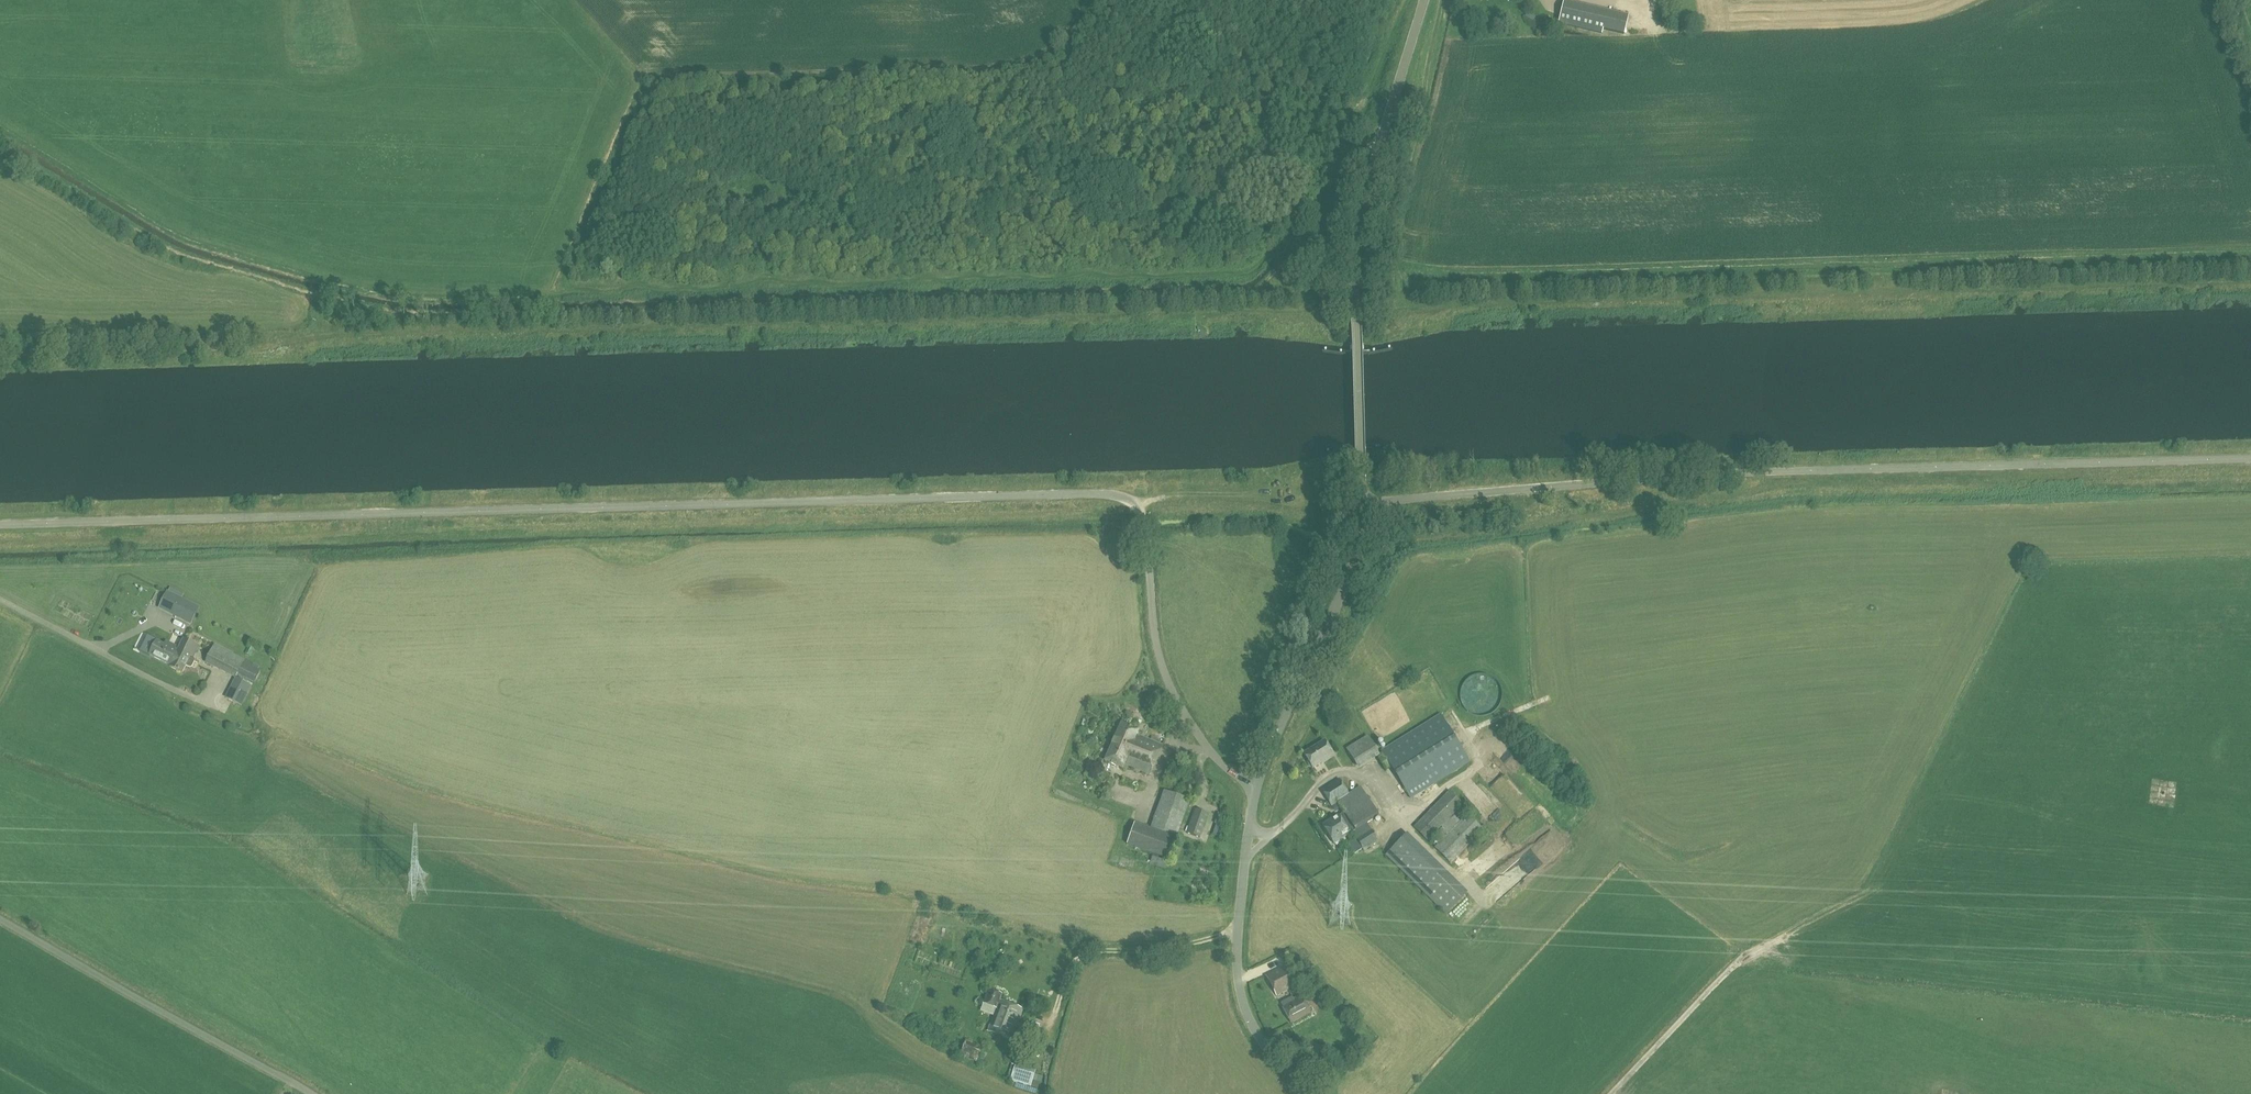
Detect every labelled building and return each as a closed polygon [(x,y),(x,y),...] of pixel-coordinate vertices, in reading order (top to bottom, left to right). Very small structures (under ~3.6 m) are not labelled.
[(1628,11),(1563,4),(1561,22),(1604,27),(1604,28),(1626,30),(1628,11)] [(192,625),(200,609),(168,593),(160,609),(192,625)] [(169,667),(183,673),(187,665),(192,668),(196,660),(191,657),(192,656),(194,657),(200,647),(184,639),(180,647),(170,666),(169,667)] [(149,656),(170,666),(180,647),(166,641),(164,644),(157,641),(149,656)] [(238,674),(256,683),(263,669),(245,660),(215,644),(205,663),(236,679),(238,674)] [(237,679),(228,699),(241,706),(251,686),(237,679)] [(1477,716),(1483,716),(1485,716),(1492,713),(1495,710),(1497,707),(1498,702),(1498,697),(1497,692),(1495,688),(1492,684),(1487,682),(1481,681),(1476,681),(1472,683),(1468,686),(1465,690),(1464,693),(1463,696),(1463,700),(1463,703),(1465,707),(1468,711),(1473,714),(1477,716)] [(1391,766),(1411,798),(1469,762),(1440,715),(1382,751),(1377,753),(1368,737),(1347,749),(1356,766),(1376,754),(1385,770),(1391,766)] [(1125,764),(1149,775),(1162,745),(1137,735),(1139,731),(1122,724),(1105,761),(1123,769),(1125,764)] [(1325,728),(1330,738),(1336,736),(1331,725),(1325,728)] [(1304,754),(1313,768),(1321,763),(1322,764),(1334,756),(1324,741),(1304,754)] [(1352,832),(1364,850),(1378,841),(1367,823),(1379,816),(1360,787),(1349,794),(1339,779),(1322,790),(1331,806),(1337,802),(1344,813),(1339,816),(1338,815),(1322,825),(1334,844),(1335,843),(1336,846),(1345,840),(1344,838),(1352,832)] [(1151,828),(1177,837),(1190,800),(1164,791),(1151,828)] [(1435,848),(1450,863),(1483,830),(1468,814),(1461,821),(1453,814),(1463,804),(1449,791),(1414,827),(1427,840),(1442,826),(1443,827),(1434,836),(1440,843),(1435,848)] [(1560,796),(1552,804),(1569,820),(1576,812),(1560,796)] [(1204,806),(1194,802),(1184,829),(1194,833),(1204,806)] [(1195,837),(1205,841),(1214,815),(1203,811),(1195,837)] [(1214,823),(1216,824),(1222,826),(1226,815),(1218,813),(1214,823)] [(1127,845),(1168,859),(1175,839),(1134,824),(1127,845)] [(1467,893),(1406,833),(1385,855),(1446,915),(1467,893)] [(1495,901),(1553,855),(1542,841),(1483,887),(1495,901)] [(1452,909),(1457,915),(1467,904),(1462,899),(1452,909)] [(1266,976),(1276,996),(1297,985),(1286,966),(1266,976)] [(989,990),(984,1005),(995,1009),(987,1031),(994,1034),(1012,1040),(1023,1009),(1005,1003),(1000,1001),(1003,995),(989,990)] [(1281,1006),(1291,1023),(1311,1013),(1302,995),(1293,999),(1292,997),(1281,1003),(1282,1005),(1281,1006)] [(1350,1004),(1361,1016),(1371,1007),(1360,995),(1350,1004)] [(960,1056),(979,1063),(987,1047),(966,1039),(960,1056)] [(1035,1071),(1015,1065),(1010,1081),(1030,1086),(1035,1071)]
